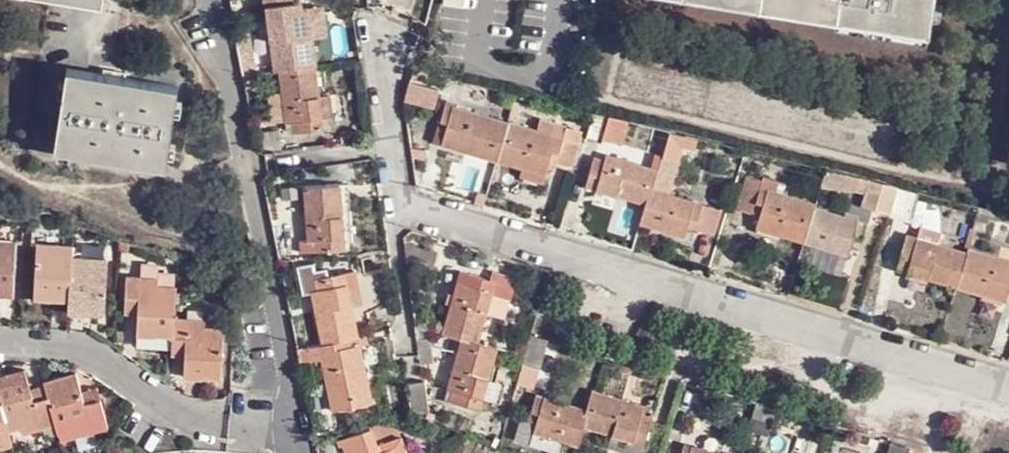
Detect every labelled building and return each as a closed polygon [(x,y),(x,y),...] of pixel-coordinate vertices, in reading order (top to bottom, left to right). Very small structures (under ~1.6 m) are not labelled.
[(23,3),(100,13),(102,0),(23,0),(23,3)] [(315,66),(308,8),(296,9),(295,0),(263,0),(263,7),(268,7),(274,71),(278,70),(315,66)] [(684,5),(761,16),(763,0),(685,0),(684,5)] [(761,16),(841,28),(845,0),(763,0),(761,16)] [(841,28),(933,42),(940,0),(845,0),(841,28)] [(323,128),(315,66),(278,70),(281,92),(269,93),(273,122),(284,121),(285,123),(291,122),(293,133),(323,128)] [(55,163),(163,179),(177,98),(67,81),(55,163)] [(437,89),(411,83),(406,99),(433,106),(437,89)] [(497,161),(508,124),(445,105),(437,131),(444,133),(441,145),(497,161)] [(604,146),(611,119),(595,115),(587,141),(604,146)] [(560,139),(508,124),(497,161),(544,175),(550,163),(571,168),(582,132),(564,127),(560,139)] [(680,163),(687,137),(670,133),(664,158),(680,163)] [(650,186),(655,170),(605,156),(603,161),(593,158),(585,186),(645,203),(650,186)] [(754,227),(804,242),(814,208),(815,205),(762,188),(764,182),(747,176),(738,209),(759,215),(754,227)] [(868,189),(879,193),(880,183),(871,180),(868,189)] [(899,189),(899,188),(880,183),(879,193),(876,208),(891,213),(899,189)] [(349,201),(348,185),(303,186),(306,241),(299,241),(299,251),(344,250),(343,201),(349,201)] [(645,203),(639,222),(684,235),(688,227),(714,234),(722,209),(650,186),(645,203)] [(916,193),(899,188),(899,189),(892,217),(908,222),(916,193)] [(814,208),(804,242),(867,262),(879,227),(814,208)] [(8,292),(11,239),(0,238),(0,291),(8,292)] [(63,294),(67,240),(32,238),(29,292),(63,294)] [(896,268),(956,286),(966,251),(918,238),(915,245),(903,241),(896,268)] [(104,242),(67,240),(63,294),(63,304),(100,305),(104,242)] [(433,268),(437,252),(405,243),(408,262),(433,268)] [(969,248),(967,248),(966,251),(956,286),(1007,301),(1008,294),(1008,260),(969,248)] [(313,294),(322,344),(359,336),(353,306),(349,288),(359,285),(356,272),(329,276),(327,269),(316,270),(314,263),(299,266),(303,294),(313,294)] [(132,326),(165,329),(167,312),(169,276),(153,275),(153,268),(120,267),(119,303),(132,305),(132,326)] [(493,271),(490,281),(495,282),(491,295),(511,300),(517,278),(493,271)] [(389,301),(385,273),(362,278),(369,311),(385,305),(389,301)] [(458,283),(444,333),(465,339),(478,342),(491,295),(495,282),(490,281),(467,274),(463,285),(458,283)] [(349,288),(353,306),(363,304),(359,285),(349,288)] [(167,312),(165,329),(164,348),(176,348),(176,371),(213,371),(216,322),(198,321),(199,313),(167,312)] [(322,344),(298,349),(301,364),(322,360),(332,410),(372,401),(361,344),(366,344),(370,362),(392,357),(389,340),(372,342),(370,334),(359,336),(322,344)] [(532,337),(530,335),(525,355),(522,364),(524,365),(539,370),(548,341),(532,337)] [(480,408),(497,347),(478,342),(465,339),(450,389),(457,391),(454,401),(480,408)] [(522,364),(515,385),(533,390),(539,370),(524,365),(522,364)] [(50,424),(43,397),(28,401),(25,392),(19,371),(0,377),(0,429),(1,434),(15,430),(17,434),(50,424)] [(102,424),(95,399),(78,404),(76,394),(71,376),(40,384),(40,387),(43,397),(50,424),(54,433),(68,429),(70,434),(102,424)] [(424,382),(408,383),(412,414),(428,411),(424,382)] [(43,397),(40,387),(25,392),(28,401),(43,397)] [(78,404),(95,399),(92,390),(76,394),(78,404)] [(654,410),(593,392),(587,411),(582,429),(643,446),(654,410)] [(534,434),(577,447),(582,429),(587,411),(536,396),(529,421),(537,423),(534,434)] [(776,407),(756,401),(748,427),(768,433),(776,407)] [(665,438),(661,452),(715,452),(665,438)] [(892,441),(888,452),(908,452),(910,447),(892,441)]
